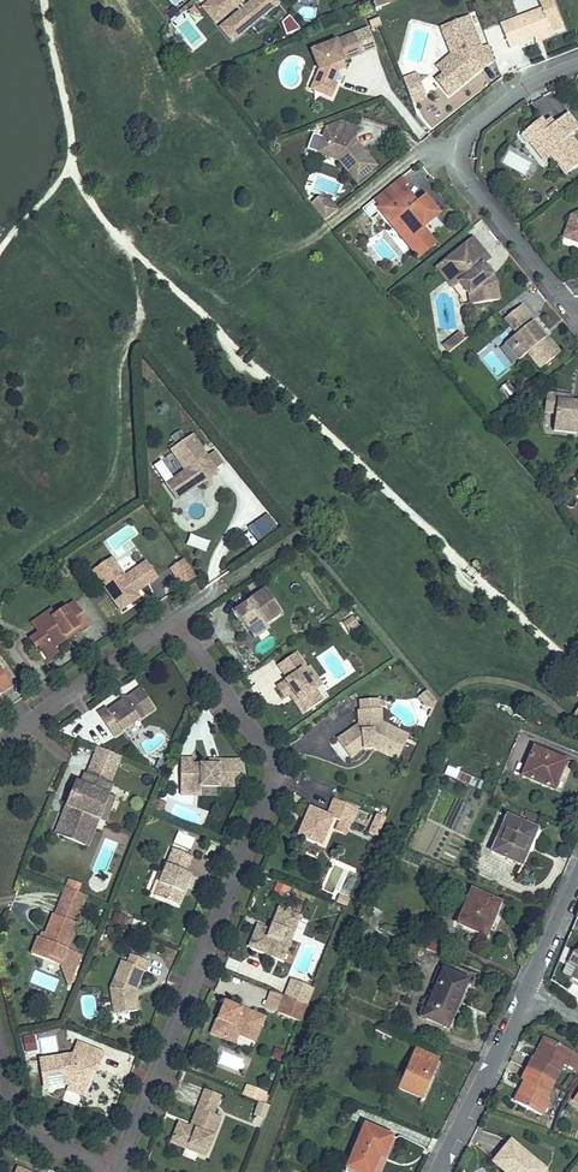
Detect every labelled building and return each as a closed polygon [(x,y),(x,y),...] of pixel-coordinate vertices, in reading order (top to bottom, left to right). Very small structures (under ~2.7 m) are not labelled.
[(279,3),(276,0),(254,0),(244,8),(237,0),(212,0),(203,7),(216,22),(236,6),(240,12),(226,22),(238,36),(279,3)] [(375,9),(389,4),(387,0),(381,0),(373,3),(375,9)] [(562,27),(552,0),(539,0),(542,9),(501,25),(510,49),(519,45),(519,44),(535,37),(549,32),(562,27)] [(169,11),(174,17),(179,13),(174,7),(169,11)] [(468,16),(441,27),(452,55),(453,59),(447,65),(451,70),(443,76),(437,81),(449,96),(467,81),(465,78),(468,75),(470,78),(487,64),(481,49),(468,16)] [(371,29),(381,25),(378,18),(369,22),(371,29)] [(238,36),(226,22),(220,27),(232,41),(238,36)] [(549,32),(535,37),(537,41),(551,35),(549,32)] [(344,38),(352,58),(360,54),(353,35),(344,38)] [(352,58),(344,38),(312,51),(319,70),(315,80),(325,85),(321,93),(331,98),(337,85),(332,82),(337,71),(334,64),(343,61),(352,58)] [(495,61),(489,46),(481,49),(487,64),(495,61)] [(453,59),(452,55),(436,68),(443,76),(451,70),(447,65),(453,59)] [(346,68),(343,61),(334,64),(337,71),(346,68)] [(403,80),(412,104),(426,98),(416,75),(403,80)] [(325,85),(315,80),(311,89),(321,93),(325,85)] [(567,113),(548,129),(544,124),(540,119),(527,130),(535,139),(530,143),(538,153),(545,148),(566,175),(577,165),(577,146),(569,135),(577,128),(577,127),(567,113)] [(548,129),(554,124),(550,119),(544,124),(548,129)] [(356,183),(376,166),(362,149),(352,145),(354,139),(358,128),(342,122),(325,129),(320,142),(327,144),(325,150),(328,157),(338,161),(356,183)] [(522,134),(530,143),(535,139),(527,130),(522,134)] [(352,145),(362,149),(354,139),(352,145)] [(316,153),(328,157),(325,150),(327,144),(320,142),(316,153)] [(545,148),(538,153),(545,162),(551,157),(545,148)] [(402,177),(390,186),(396,194),(399,192),(412,207),(417,204),(404,188),(408,185),(402,177)] [(396,194),(390,186),(374,200),(380,207),(378,208),(391,224),(394,222),(417,249),(430,238),(422,228),(438,214),(424,198),(417,204),(412,207),(399,192),(396,194)] [(319,214),(332,203),(319,198),(311,204),(319,214)] [(319,214),(324,221),(337,210),(332,203),(319,214)] [(563,238),(572,241),(577,229),(571,216),(563,238)] [(394,222),(391,224),(418,258),(435,244),(430,238),(417,249),(394,222)] [(487,256),(473,238),(443,262),(469,294),(470,305),(499,300),(496,282),(492,277),(490,278),(484,271),(486,269),(480,262),(487,256)] [(491,260),(487,256),(480,262),(483,266),(491,260)] [(469,294),(443,262),(436,268),(460,298),(461,306),(470,305),(469,294)] [(490,278),(492,277),(486,269),(484,271),(490,278)] [(540,369),(560,353),(546,336),(544,338),(532,323),(534,321),(521,305),(505,319),(517,334),(512,338),(517,344),(510,350),(519,360),(527,353),(540,369)] [(534,321),(532,323),(544,338),(546,336),(534,321)] [(461,343),(465,340),(460,333),(456,336),(461,343)] [(456,336),(447,343),(453,350),(461,343),(456,336)] [(505,343),(510,350),(517,344),(512,338),(505,343)] [(453,350),(447,343),(443,346),(448,353),(453,350)] [(499,390),(506,399),(515,391),(508,383),(499,390)] [(573,403),(573,397),(550,394),(546,397),(544,413),(555,414),(553,431),(577,434),(577,424),(577,403),(573,403)] [(193,437),(172,451),(185,471),(166,485),(174,496),(190,485),(196,486),(196,487),(203,482),(201,480),(209,474),(211,477),(215,474),(212,469),(221,463),(214,453),(207,458),(193,437)] [(203,482),(211,477),(209,474),(201,480),(203,482)] [(177,500),(196,487),(196,486),(190,485),(174,496),(177,500)] [(247,526),(257,541),(276,527),(266,513),(247,526)] [(118,575),(122,573),(112,558),(92,571),(120,611),(138,599),(135,594),(157,578),(146,562),(135,570),(139,575),(128,582),(122,581),(118,575)] [(167,566),(177,586),(194,578),(184,558),(167,566)] [(125,577),(122,573),(118,575),(122,581),(128,582),(139,575),(135,570),(125,577)] [(265,590),(235,612),(248,632),(263,622),(266,625),(281,614),(265,590)] [(73,603),(52,618),(54,620),(40,630),(41,631),(38,633),(30,640),(36,648),(38,646),(47,660),(58,653),(54,648),(67,639),(65,636),(71,632),(73,635),(80,630),(81,632),(90,626),(73,603)] [(51,610),(32,624),(38,633),(41,631),(40,630),(54,620),(52,618),(55,615),(51,610)] [(349,630),(357,625),(352,617),(344,623),(349,630)] [(266,625),(263,622),(248,632),(254,639),(268,629),(266,625)] [(302,671),(306,668),(296,653),(278,665),(288,680),(276,687),(284,699),(289,695),(293,693),(306,712),(323,701),(302,671)] [(321,685),(308,666),(306,668),(302,671),(315,689),(321,685)] [(11,687),(0,671),(0,694),(11,687)] [(141,689),(127,698),(126,703),(121,702),(108,711),(106,708),(98,714),(114,737),(154,709),(141,689)] [(437,702),(427,690),(419,697),(424,704),(423,706),(431,709),(433,710),(437,702)] [(303,715),(306,712),(293,693),(289,695),(303,715)] [(359,723),(337,740),(351,759),(364,749),(363,746),(373,745),(389,752),(400,732),(378,721),(381,717),(381,707),(382,707),(382,700),(377,700),(359,701),(360,711),(358,711),(359,723)] [(373,745),(363,746),(364,749),(373,748),(396,760),(408,736),(400,732),(389,752),(373,745)] [(108,795),(112,785),(109,784),(120,757),(98,747),(86,775),(84,775),(80,784),(76,782),(66,806),(72,809),(65,825),(60,822),(55,834),(87,847),(98,819),(108,795)] [(545,757),(547,753),(534,748),(522,776),(554,789),(558,779),(554,778),(560,763),(545,757)] [(566,761),(547,753),(545,757),(560,763),(554,778),(558,779),(566,761)] [(181,760),(180,795),(200,795),(201,786),(239,787),(240,761),(218,761),(218,765),(208,765),(193,765),(193,760),(181,760)] [(447,764),(443,773),(455,778),(459,769),(447,764)] [(479,788),(482,780),(469,776),(466,784),(479,788)] [(114,798),(108,795),(98,819),(105,822),(114,798)] [(166,803),(155,799),(151,808),(162,812),(166,803)] [(356,809),(334,799),(327,815),(309,808),(297,836),(321,847),(333,819),(340,821),(349,825),(356,809)] [(540,816),(527,811),(525,817),(528,818),(526,825),(531,827),(535,829),(540,816)] [(369,833),(378,837),(386,818),(378,815),(369,833)] [(521,850),(531,827),(526,825),(507,816),(492,852),(521,865),(527,852),(521,850)] [(349,825),(340,821),(336,831),(345,835),(349,825)] [(535,829),(531,827),(521,850),(527,852),(537,829),(535,829)] [(195,839),(178,833),(174,844),(191,850),(195,839)] [(173,849),(154,896),(178,905),(183,893),(180,892),(183,886),(185,888),(191,875),(186,873),(192,857),(173,849)] [(86,896),(66,888),(59,905),(79,913),(86,896)] [(495,913),(500,903),(472,891),(458,924),(482,934),(491,912),(495,913)] [(336,902),(347,906),(349,901),(339,896),(336,902)] [(79,913),(59,905),(55,915),(75,923),(79,913)] [(272,926),(275,927),(273,932),(270,931),(258,926),(249,947),(282,960),(300,917),(279,908),(272,926)] [(366,924),(375,928),(381,913),(372,909),(366,924)] [(491,912),(482,934),(486,936),(495,913),(491,912)] [(122,925),(125,917),(115,913),(112,921),(122,925)] [(77,924),(53,914),(43,940),(40,938),(38,938),(31,954),(74,972),(80,959),(65,953),(66,949),(77,924)] [(375,928),(366,924),(360,936),(357,942),(367,946),(370,940),(375,928)] [(375,928),(370,940),(376,942),(381,930),(375,928)] [(479,941),(482,934),(471,930),(468,937),(479,941)] [(577,982),(577,947),(575,953),(573,952),(567,963),(577,968),(571,979),(577,982)] [(65,953),(80,959),(81,955),(66,949),(65,953)] [(131,954),(127,964),(121,962),(110,988),(114,1014),(137,1011),(135,997),(133,998),(132,992),(135,991),(143,971),(146,972),(150,962),(131,954)] [(74,972),(60,966),(68,986),(68,987),(74,972)] [(439,987),(437,986),(444,970),(440,969),(420,1016),(426,1018),(439,987)] [(467,980),(444,970),(437,986),(439,987),(426,1018),(447,1027),(455,1009),(454,1008),(458,998),(459,999),(467,980)] [(307,1006),(314,989),(291,980),(284,996),(307,1006)] [(278,1013),(284,996),(272,991),(265,1008),(278,1013)] [(301,1022),(307,1006),(284,996),(278,1013),(301,1022)] [(249,1011),(247,1015),(241,1012),(242,1009),(224,1001),(211,1034),(227,1040),(232,1026),(258,1036),(265,1018),(249,1011)] [(258,1036),(232,1026),(227,1040),(235,1044),(238,1035),(255,1042),(258,1036)] [(36,1051),(33,1034),(22,1037),(25,1053),(36,1051)] [(100,1046),(75,1037),(71,1049),(38,1057),(43,1084),(65,1079),(65,1077),(66,1076),(83,1083),(92,1058),(96,1059),(100,1046)] [(543,1037),(533,1058),(536,1059),(546,1039),(543,1037)] [(573,1052),(546,1039),(536,1059),(533,1058),(527,1069),(554,1082),(562,1065),(566,1067),(573,1052)] [(438,1059),(416,1050),(399,1088),(421,1098),(438,1059)] [(573,1052),(566,1067),(576,1072),(577,1068),(577,1055),(573,1052)] [(519,1092),(514,1102),(541,1116),(549,1101),(545,1099),(554,1082),(527,1069),(521,1080),(527,1083),(522,1094),(519,1092)] [(568,1091),(576,1079),(571,1075),(563,1088),(568,1091)] [(81,1090),(83,1083),(66,1076),(65,1077),(65,1079),(64,1084),(81,1090)] [(527,1083),(524,1082),(519,1092),(522,1094),(527,1083)] [(260,1102),(263,1094),(249,1088),(246,1096),(260,1102)] [(205,1089),(201,1100),(216,1106),(221,1096),(205,1089)] [(201,1100),(197,1108),(201,1110),(213,1115),(216,1106),(201,1100)] [(260,1102),(256,1112),(266,1116),(270,1106),(260,1102)] [(197,1108),(190,1127),(195,1129),(197,1124),(195,1124),(201,1110),(197,1108)] [(221,1118),(213,1115),(201,1110),(195,1124),(197,1124),(195,1129),(190,1127),(182,1124),(178,1134),(175,1132),(171,1143),(188,1150),(190,1145),(197,1148),(196,1153),(206,1157),(221,1118)] [(365,1125),(347,1168),(355,1171),(372,1171),(378,1159),(376,1158),(377,1154),(379,1155),(384,1157),(392,1136),(365,1125)] [(494,1161),(506,1171),(542,1171),(545,1169),(512,1140),(494,1161)]
